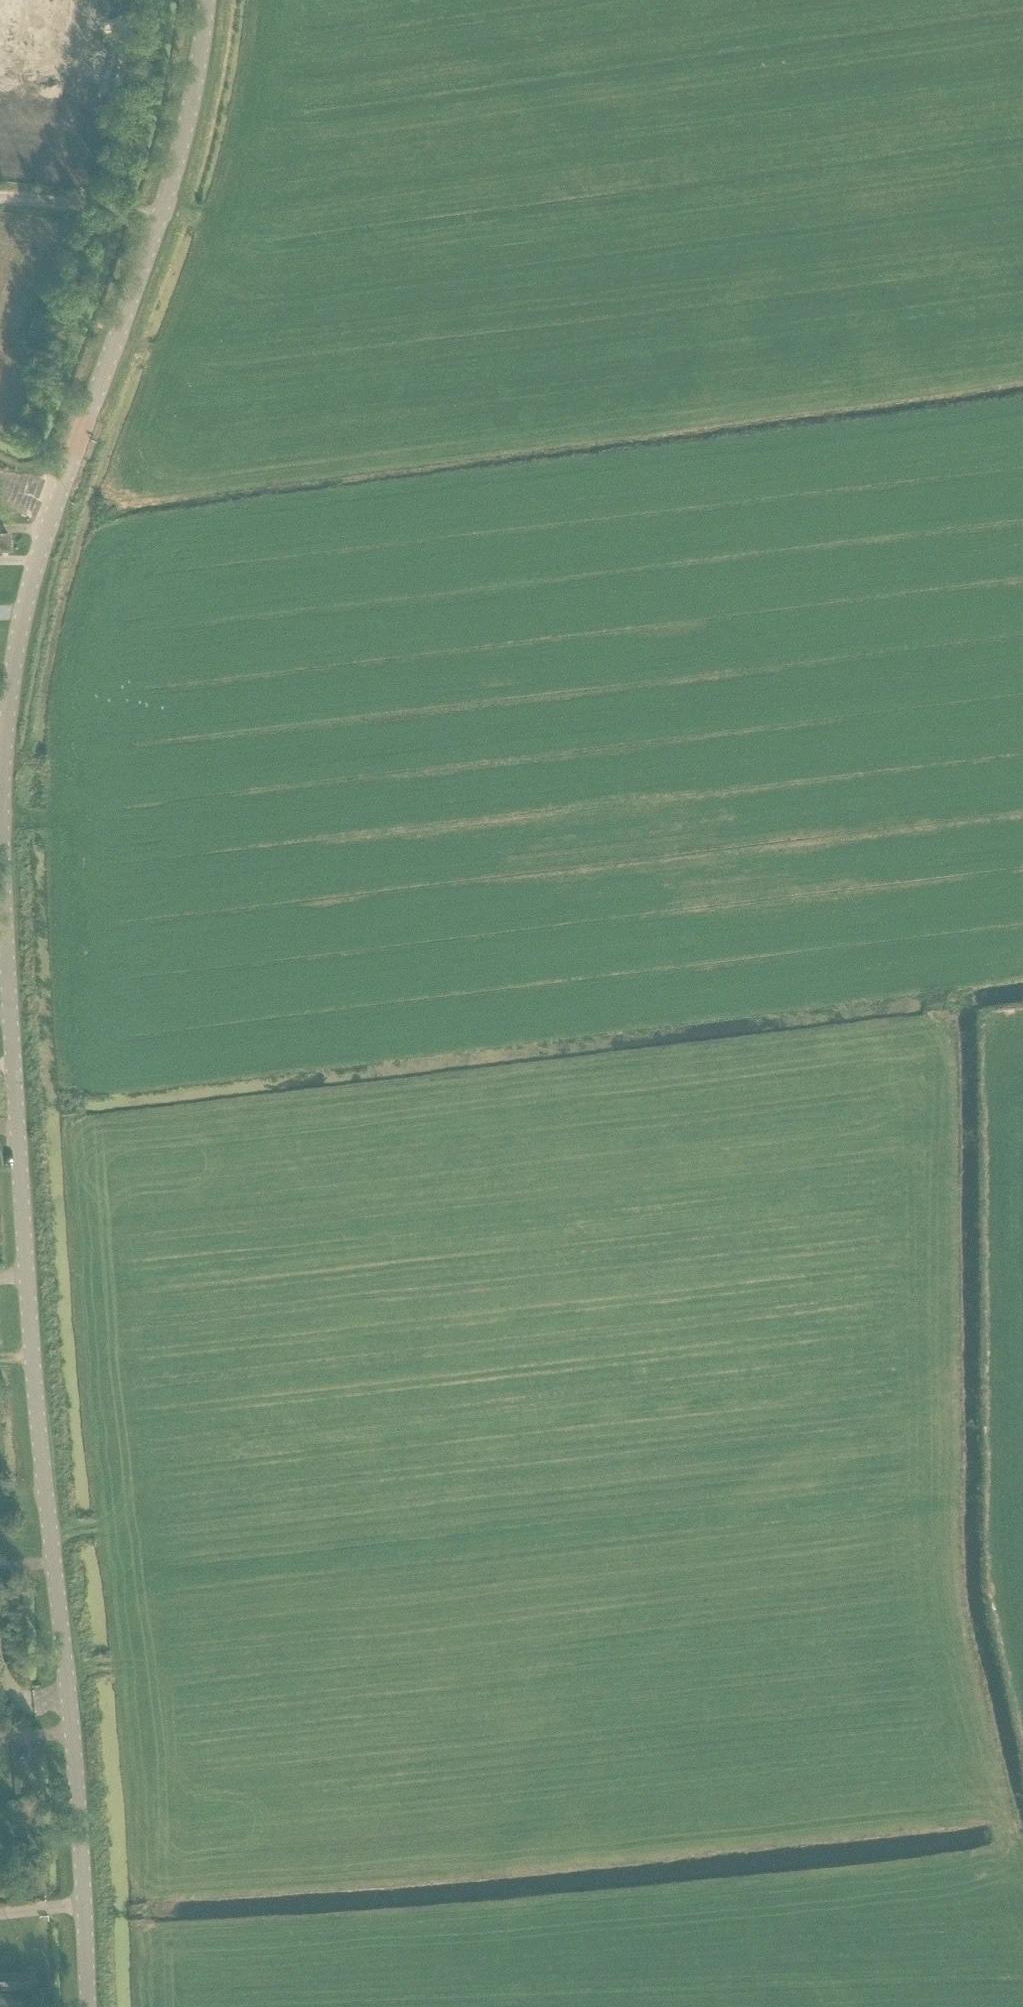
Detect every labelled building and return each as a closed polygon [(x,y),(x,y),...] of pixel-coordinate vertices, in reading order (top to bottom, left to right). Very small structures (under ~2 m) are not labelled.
[(0,537),(0,552),(10,552),(10,537),(0,537)] [(0,1973),(1,1990),(37,1988),(36,1971),(0,1973)]
